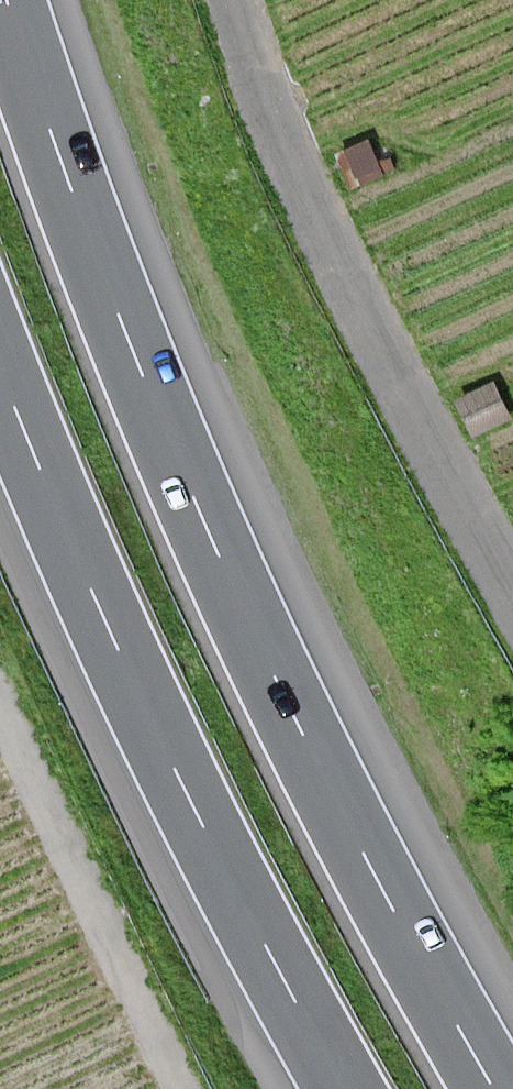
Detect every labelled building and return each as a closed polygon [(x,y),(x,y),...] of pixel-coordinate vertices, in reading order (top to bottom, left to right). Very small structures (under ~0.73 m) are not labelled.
[(367,139),(336,156),(350,190),(397,172),(390,157),(380,162),(367,139)] [(493,383),(454,398),(472,438),(512,421),(493,383)]
